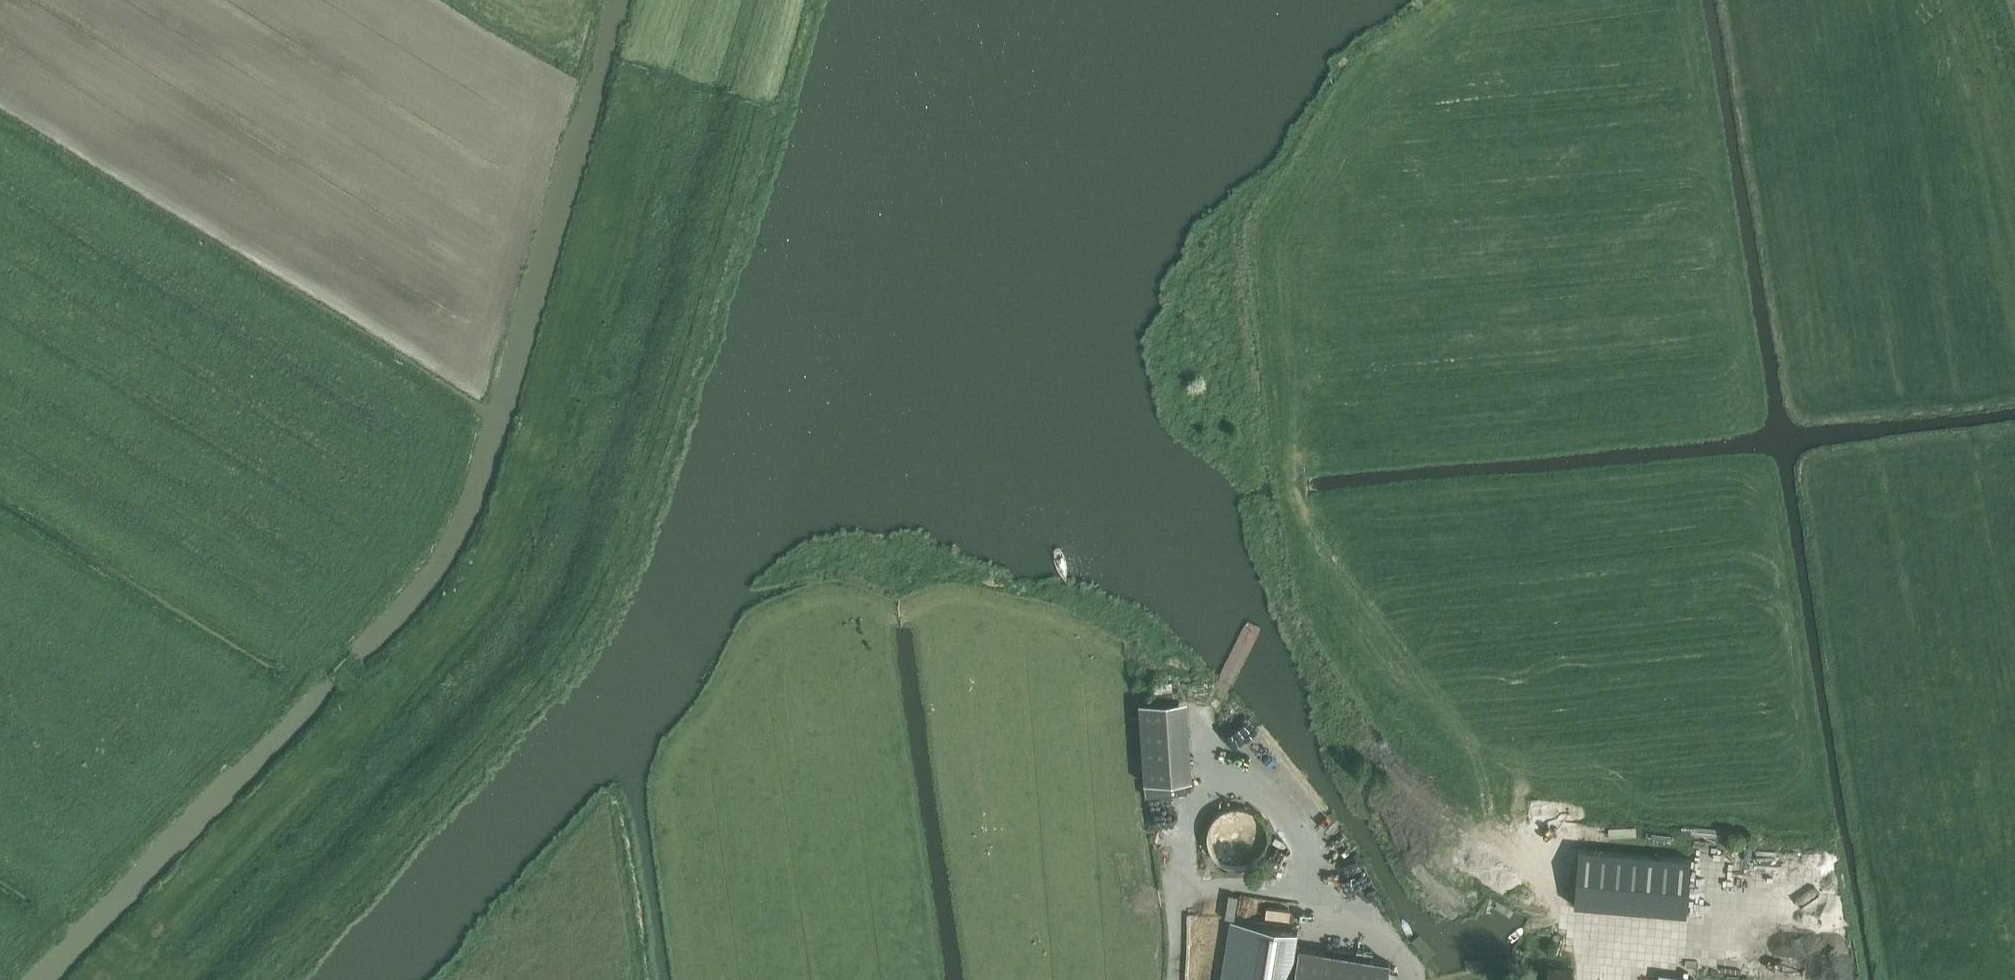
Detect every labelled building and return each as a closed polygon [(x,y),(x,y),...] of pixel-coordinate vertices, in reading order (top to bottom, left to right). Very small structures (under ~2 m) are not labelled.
[(1185,701),(1139,704),(1144,782),(1190,779),(1185,701)] [(1264,824),(1264,823),(1264,818),(1263,813),(1260,809),(1256,804),(1253,800),(1247,797),(1243,796),(1238,795),(1232,795),(1226,797),(1221,799),(1217,802),(1213,806),(1210,811),(1208,816),(1207,822),(1208,828),(1209,833),(1212,839),(1215,843),(1220,847),(1224,850),(1230,851),(1235,852),(1242,851),(1247,850),(1252,847),(1256,844),(1260,839),(1262,834),(1264,829),(1264,824)] [(1688,917),(1692,858),(1579,848),(1575,907),(1688,917)] [(1292,975),(1297,948),(1299,932),(1231,920),(1221,979),(1291,979),(1292,975)] [(1297,948),(1292,975),(1291,979),(1390,979),(1392,963),(1297,948)] [(1549,970),(1549,979),(1570,979),(1570,972),(1549,970)]
